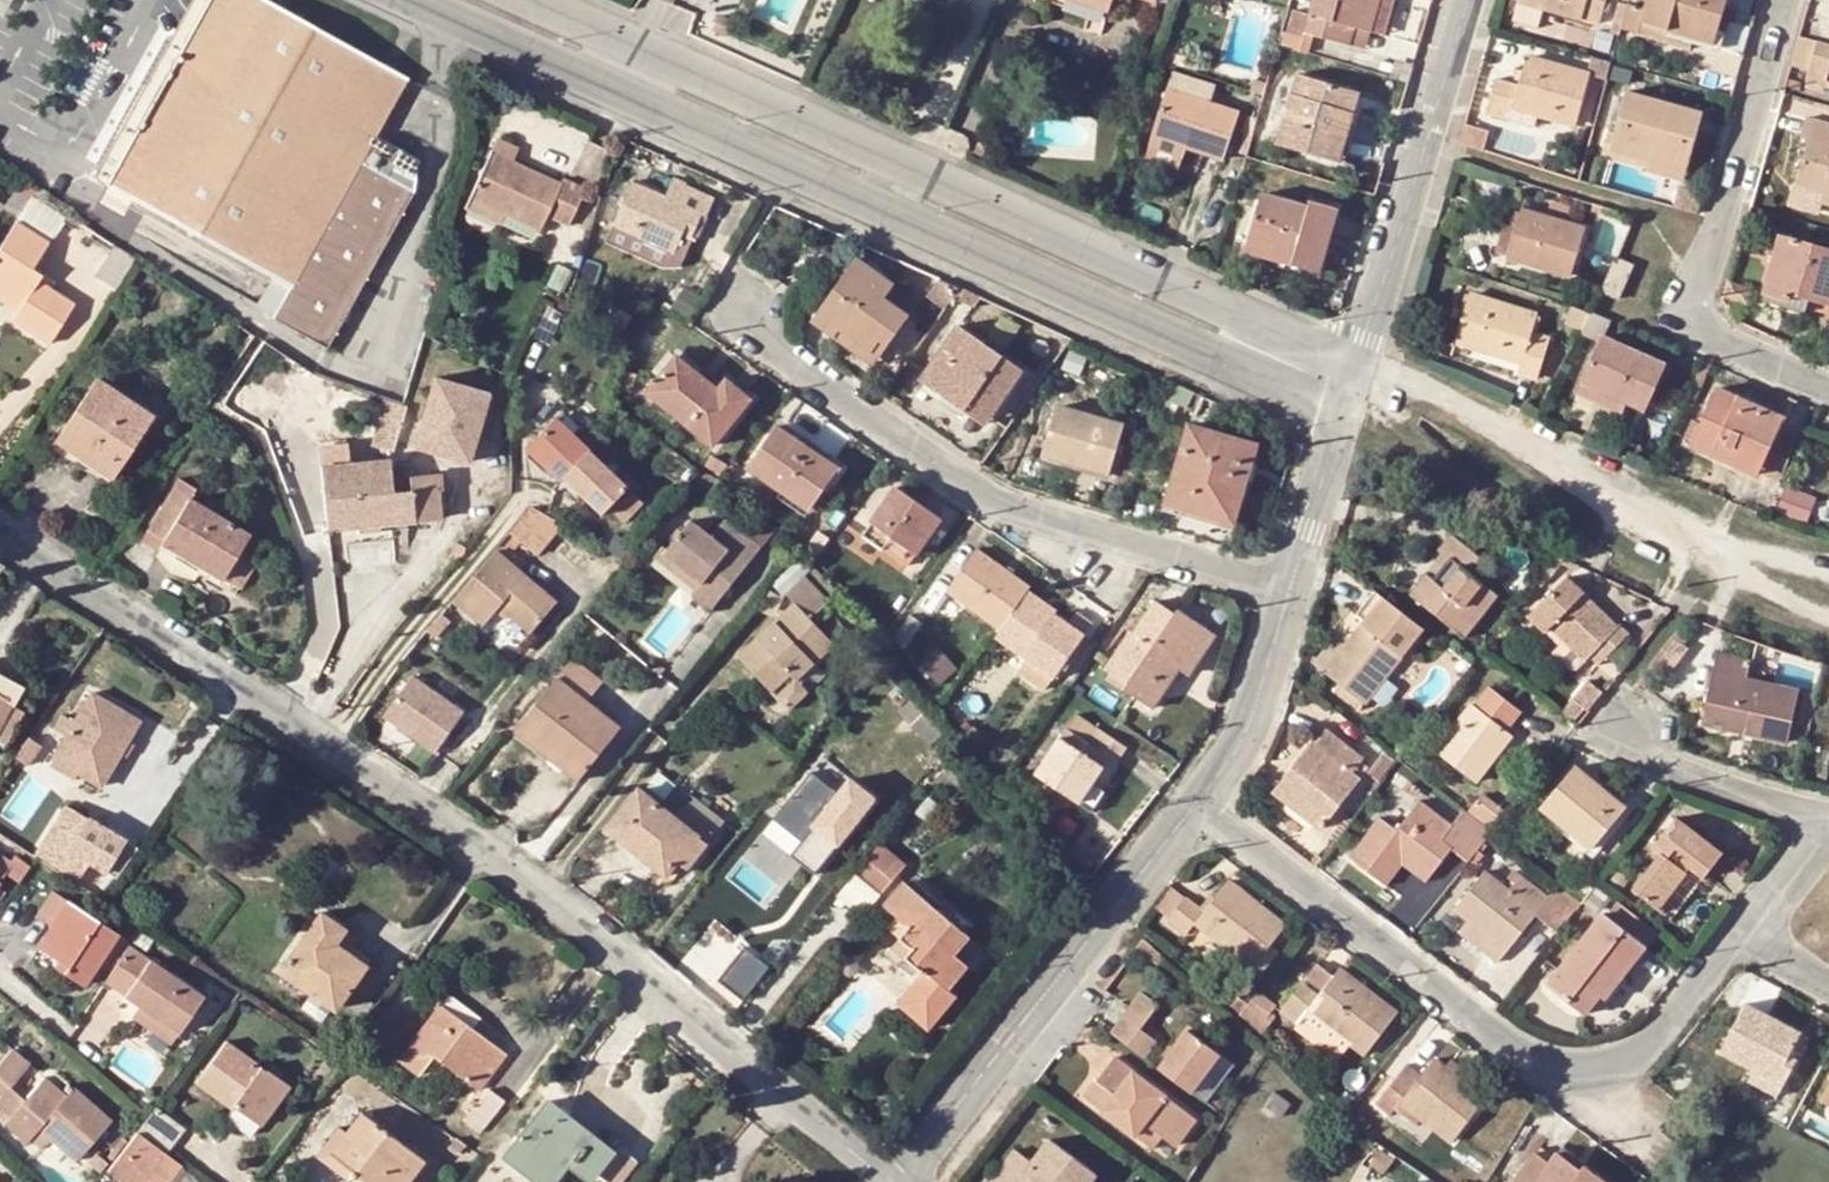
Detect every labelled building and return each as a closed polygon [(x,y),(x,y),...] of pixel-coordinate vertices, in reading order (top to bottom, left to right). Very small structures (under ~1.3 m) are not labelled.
[(3,21),(15,0),(0,0),(0,19),(3,21)] [(106,184),(207,0),(192,0),(95,177),(106,184)] [(375,135),(407,79),(265,0),(207,0),(106,184),(290,286),(273,317),(327,347),(413,190),(417,159),(375,135)] [(1110,11),(1114,0),(1077,0),(1110,11)] [(1223,0),(1208,0),(1206,8),(1220,12),(1223,0)] [(1369,31),(1377,0),(1313,0),(1307,20),(1288,14),(1282,36),(1279,45),(1305,53),(1310,35),(1364,51),(1369,31)] [(1369,31),(1383,36),(1394,0),(1377,0),(1369,31)] [(1512,25),(1537,34),(1546,7),(1598,23),(1605,0),(1519,0),(1512,25)] [(1644,9),(1640,24),(1667,32),(1669,22),(1716,34),(1725,0),(1646,0),(1644,9)] [(1619,30),(1636,36),(1640,24),(1644,9),(1627,4),(1619,30)] [(1716,34),(1669,22),(1667,32),(1713,45),(1716,34)] [(1609,56),(1614,38),(1598,34),(1593,51),(1609,56)] [(1788,68),(1807,73),(1816,44),(1797,39),(1788,68)] [(1816,44),(1807,73),(1804,83),(1823,89),(1828,91),(1828,47),(1816,44)] [(1594,57),(1588,77),(1605,82),(1611,62),(1594,57)] [(1512,108),(1573,125),(1588,77),(1528,59),(1519,86),(1497,79),(1486,116),(1508,123),(1512,108)] [(1278,145),(1330,161),(1345,112),(1352,114),(1359,93),(1299,75),(1278,145)] [(1169,86),(1154,135),(1190,146),(1227,158),(1241,110),(1169,86)] [(1702,115),(1624,93),(1608,151),(1647,162),(1676,170),(1686,138),(1695,140),(1702,115)] [(1352,114),(1345,112),(1330,161),(1337,163),(1352,114)] [(1804,120),(1798,138),(1806,140),(1793,185),(1821,193),(1818,203),(1828,207),(1828,127),(1804,120)] [(1154,135),(1147,157),(1158,160),(1160,153),(1185,161),(1190,146),(1154,135)] [(1686,138),(1676,170),(1647,162),(1643,174),(1682,185),(1695,140),(1686,138)] [(492,152),(470,199),(505,215),(539,231),(546,215),(567,225),(584,190),(562,180),(560,184),(492,152)] [(27,185),(18,179),(10,192),(26,202),(58,222),(85,239),(92,228),(27,185)] [(666,197),(631,182),(613,225),(630,233),(674,252),(681,235),(685,226),(693,230),(701,213),(707,215),(713,199),(672,181),(666,197)] [(1311,202),(1309,209),(1261,195),(1243,254),(1317,274),(1337,210),(1311,202)] [(501,225),(505,215),(470,199),(465,208),(501,225)] [(58,222),(26,202),(14,221),(46,242),(58,222)] [(1520,210),(1515,229),(1505,257),(1568,278),(1584,231),(1520,210)] [(46,242),(14,221),(0,244),(0,292),(20,305),(17,311),(12,318),(48,340),(72,303),(37,280),(39,275),(29,269),(46,242)] [(1503,225),(1494,253),(1505,257),(1515,229),(1503,225)] [(693,230),(685,226),(681,235),(689,239),(693,230)] [(669,263),(674,252),(630,233),(625,243),(669,263)] [(1780,238),(1762,295),(1787,303),(1789,296),(1809,301),(1828,306),(1828,303),(1828,252),(1780,238)] [(895,285),(857,259),(813,321),(866,358),(871,352),(880,357),(909,315),(885,299),(895,285)] [(1617,301),(1633,266),(1615,260),(1600,294),(1617,301)] [(111,296),(127,271),(115,264),(99,288),(111,296)] [(946,308),(953,298),(959,289),(939,280),(928,296),(946,308)] [(959,289),(953,298),(973,307),(979,297),(959,289)] [(20,305),(0,292),(0,299),(17,311),(20,305)] [(1468,295),(1454,342),(1520,363),(1517,374),(1535,380),(1548,339),(1532,334),(1537,316),(1468,295)] [(1809,301),(1806,311),(1828,318),(1828,303),(1828,306),(1809,301)] [(1591,314),(1570,307),(1563,325),(1582,332),(1591,314)] [(1600,337),(1604,339),(1611,323),(1591,314),(1582,332),(1580,336),(1597,345),(1600,337)] [(957,326),(926,371),(947,386),(942,392),(965,409),(970,402),(989,416),(1020,371),(957,326)] [(1597,345),(1577,388),(1612,405),(1614,399),(1625,405),(1642,412),(1664,364),(1604,339),(1600,337),(1597,345)] [(880,357),(871,352),(866,358),(875,364),(880,357)] [(719,388),(677,354),(648,391),(713,443),(749,397),(727,379),(719,388)] [(921,377),(942,392),(947,386),(926,371),(921,377)] [(94,377),(53,439),(54,440),(109,475),(111,476),(150,414),(94,377)] [(408,455),(463,467),(469,438),(443,433),(447,415),(472,420),(477,397),(422,386),(408,455)] [(1179,389),(1175,387),(1170,399),(1186,406),(1191,394),(1179,389)] [(1620,416),(1625,405),(1614,399),(1612,405),(1577,388),(1574,394),(1620,416)] [(1716,390),(1691,447),(1713,457),(1717,447),(1761,466),(1772,440),(1781,419),(1716,390)] [(989,416),(970,402),(965,409),(985,423),(989,416)] [(1122,427),(1056,407),(1042,454),(1108,474),(1122,427)] [(443,433),(469,438),(472,420),(447,415),(443,433)] [(560,421),(530,451),(563,483),(566,480),(603,518),(630,491),(560,421)] [(1255,445),(1188,424),(1165,503),(1208,516),(1210,507),(1235,514),(1255,445)] [(778,428),(750,468),(780,489),(781,488),(809,507),(837,469),(778,428)] [(1772,440),(1761,466),(1758,474),(1776,482),(1791,448),(1772,440)] [(1758,474),(1761,466),(1717,447),(1713,457),(1756,476),(1758,474)] [(411,491),(391,493),(388,460),(322,465),(329,528),(440,519),(435,475),(410,476),(411,491)] [(176,477),(140,539),(155,548),(160,540),(202,565),(220,576),(236,547),(245,532),(187,498),(194,488),(176,477)] [(896,488),(862,535),(882,549),(884,547),(887,543),(909,560),(939,519),(896,488)] [(1804,525),(1815,500),(1792,491),(1781,516),(1804,525)] [(1235,514),(1210,507),(1208,516),(1233,523),(1235,514)] [(511,535),(516,539),(536,556),(563,525),(534,508),(511,535)] [(712,608),(746,565),(740,560),(754,543),(725,519),(711,537),(692,521),(666,554),(703,583),(694,595),(712,608)] [(470,552),(480,536),(467,527),(456,543),(470,552)] [(1480,558),(1451,534),(1440,549),(1443,552),(1452,559),(1435,581),(1427,574),(1412,592),(1465,635),(1498,595),(1469,571),(1480,558)] [(511,535),(496,552),(501,556),(516,539),(511,535)] [(818,547),(811,540),(803,547),(811,554),(818,547)] [(760,547),(754,543),(740,560),(746,565),(760,547)] [(254,558),(236,547),(220,576),(237,587),(254,558)] [(975,549),(946,590),(999,628),(1024,593),(1028,587),(975,549)] [(554,600),(501,556),(496,552),(454,601),(481,623),(499,604),(529,630),(554,600)] [(1435,581),(1452,559),(1443,552),(1427,574),(1435,581)] [(1618,627),(1568,579),(1531,618),(1546,632),(1549,629),(1567,647),(1584,663),(1590,655),(1591,656),(1599,647),(1608,657),(1630,634),(1621,625),(1618,627)] [(832,614),(801,582),(790,592),(822,624),(832,614)] [(1349,640),(1325,672),(1340,683),(1335,689),(1360,708),(1422,628),(1374,591),(1357,613),(1365,619),(1349,640)] [(1026,658),(1053,678),(1091,624),(1076,613),(1068,623),(1024,593),(999,628),(994,635),(1026,658)] [(1107,670),(1109,672),(1125,683),(1123,686),(1151,706),(1177,668),(1204,628),(1176,609),(1173,613),(1154,600),(1107,670)] [(832,648),(793,607),(737,660),(769,694),(788,677),(794,682),(832,648)] [(919,623),(910,616),(894,641),(903,647),(919,623)] [(433,644),(448,625),(440,618),(424,636),(433,644)] [(1215,635),(1204,628),(1177,668),(1187,675),(1215,635)] [(1314,664),(1325,672),(1349,640),(1338,632),(1314,664)] [(1665,677),(1686,647),(1685,646),(1670,636),(1649,665),(1665,677)] [(1578,668),(1584,663),(1567,647),(1561,652),(1578,668)] [(1608,657),(1599,647),(1591,656),(1600,665),(1608,657)] [(1745,679),(1749,664),(1716,656),(1703,723),(1745,733),(1747,721),(1758,723),(1756,736),(1785,743),(1797,693),(1745,679)] [(573,658),(522,723),(562,754),(556,761),(578,779),(618,726),(584,700),(600,680),(573,658)] [(1018,668),(1046,688),(1053,678),(1026,658),(1018,668)] [(435,753),(466,711),(413,671),(382,713),(435,753)] [(1121,690),(1123,686),(1125,683),(1109,672),(1105,679),(1121,690)] [(794,682),(788,677),(769,694),(787,713),(807,694),(794,682)] [(6,704),(15,688),(0,680),(0,716),(6,704)] [(1586,713),(1601,693),(1588,684),(1572,703),(1583,711),(1586,713)] [(1475,707),(1472,705),(1437,750),(1475,780),(1511,735),(1507,731),(1500,726),(1504,721),(1511,725),(1521,712),(1491,687),(1475,707)] [(88,692),(70,724),(60,740),(51,755),(98,783),(135,718),(88,692)] [(910,700),(898,711),(929,745),(941,734),(910,700)] [(1583,711),(1572,703),(1563,715),(1573,723),(1583,711)] [(0,716),(0,740),(17,710),(6,704),(0,716)] [(1036,771),(1050,781),(1043,791),(1059,802),(1066,791),(1093,809),(1107,788),(1092,779),(1107,756),(1115,761),(1123,748),(1075,715),(1036,771)] [(51,734),(60,740),(70,724),(60,718),(51,734)] [(1504,721),(1500,726),(1507,731),(1511,725),(1504,721)] [(1758,723),(1747,721),(1745,733),(1756,736),(1758,723)] [(516,730),(556,761),(562,754),(522,723),(516,730)] [(982,739),(972,727),(965,733),(974,746),(982,739)] [(1321,826),(1359,778),(1352,772),(1359,763),(1362,758),(1328,732),(1318,745),(1314,742),(1296,765),(1303,771),(1283,797),(1321,826)] [(1390,764),(1380,756),(1367,773),(1377,781),(1390,764)] [(1359,763),(1352,772),(1359,778),(1366,769),(1359,763)] [(1283,797),(1303,771),(1296,765),(1276,791),(1283,797)] [(1575,768),(1543,806),(1551,812),(1593,847),(1625,809),(1575,768)] [(876,795),(846,773),(834,788),(810,769),(772,818),(800,839),(791,851),(818,872),(876,795)] [(673,788),(656,774),(644,788),(662,802),(673,788)] [(686,868),(706,842),(675,819),(639,790),(607,827),(666,874),(677,860),(686,868)] [(1385,810),(1402,823),(1417,804),(1399,791),(1385,810)] [(1467,813),(1491,832),(1505,814),(1482,795),(1467,813)] [(692,798),(675,819),(706,842),(722,822),(692,798)] [(925,800),(913,816),(925,825),(937,810),(925,800)] [(1397,830),(1379,817),(1351,855),(1388,884),(1403,863),(1412,852),(1432,868),(1448,847),(1467,861),(1491,832),(1467,813),(1463,809),(1451,824),(1420,801),(1417,804),(1402,823),(1397,830)] [(136,847),(67,804),(34,857),(79,885),(90,868),(112,882),(136,847)] [(1255,818),(1268,828),(1273,823),(1260,813),(1255,818)] [(1676,820),(1653,849),(1660,856),(1633,889),(1660,910),(1692,868),(1704,877),(1721,855),(1676,820)] [(878,849),(854,878),(879,897),(902,868),(878,849)] [(758,864),(770,874),(776,878),(786,866),(767,852),(758,864)] [(1403,863),(1424,879),(1432,868),(1412,852),(1403,863)] [(13,884),(23,871),(0,855),(0,874),(13,884)] [(758,864),(754,861),(749,868),(765,881),(770,874),(758,864)] [(726,879),(731,883),(739,873),(733,869),(726,879)] [(1511,892),(1485,873),(1457,910),(1470,920),(1461,931),(1501,962),(1536,915),(1558,932),(1578,907),(1556,890),(1548,900),(1521,879),(1511,892)] [(924,969),(896,1007),(925,1030),(942,1010),(933,1002),(964,965),(952,955),(967,937),(904,882),(887,904),(911,924),(901,936),(915,947),(908,957),(924,969)] [(1205,911),(1186,896),(1167,921),(1186,935),(1195,923),(1253,967),(1284,927),(1227,882),(1205,911)] [(1152,909),(1167,921),(1186,896),(1172,884),(1152,909)] [(53,892),(37,915),(51,926),(38,945),(59,959),(67,964),(63,970),(83,984),(116,935),(53,892)] [(706,903),(722,917),(728,910),(711,896),(706,903)] [(1600,913),(1547,982),(1586,1012),(1599,995),(1604,998),(1656,932),(1617,902),(1605,917),(1600,913)] [(344,929),(319,912),(279,970),(311,992),(301,1007),(323,1022),(365,965),(335,944),(344,929)] [(720,977),(746,996),(772,962),(747,942),(720,977)] [(1134,951),(1154,966),(1160,959),(1141,942),(1134,951)] [(130,946),(106,981),(141,1004),(180,1030),(203,998),(130,946)] [(63,970),(67,964),(59,959),(55,965),(63,970)] [(1308,978),(1323,990),(1334,977),(1318,965),(1308,978)] [(1340,970),(1334,977),(1323,990),(1318,996),(1302,983),(1280,1010),(1298,1024),(1310,1009),(1352,1043),(1365,1053),(1396,1013),(1340,970)] [(1253,1027),(1271,1005),(1256,993),(1238,1015),(1253,1027)] [(482,1019),(450,994),(401,1058),(421,1073),(435,1055),(480,1087),(505,1053),(474,1029),(482,1019)] [(1142,994),(1128,1012),(1146,1025),(1159,1007),(1142,994)] [(1795,1059),(1787,1055),(1800,1033),(1747,1003),(1720,1052),(1754,1071),(1749,1078),(1775,1094),(1795,1059)] [(169,1047),(180,1030),(141,1004),(130,1020),(169,1047)] [(1333,1067),(1352,1043),(1310,1009),(1298,1024),(1291,1033),(1333,1067)] [(1141,1032),(1146,1025),(1128,1012),(1123,1019),(1141,1032)] [(1146,1060),(1158,1044),(1141,1032),(1123,1019),(1111,1034),(1146,1060)] [(1161,1072),(1203,1103),(1232,1064),(1190,1033),(1161,1072)] [(259,1065),(228,1042),(200,1079),(234,1105),(259,1123),(288,1084),(260,1063),(259,1065)] [(77,1089),(69,1099),(63,1106),(41,1086),(27,1102),(11,1088),(30,1066),(12,1051),(0,1065),(0,1098),(2,1099),(0,1101),(0,1109),(13,1119),(7,1126),(30,1146),(32,1143),(42,1132),(53,1141),(80,1164),(116,1122),(77,1089)] [(1442,1067),(1462,1082),(1470,1073),(1450,1057),(1442,1067)] [(1197,1120),(1115,1060),(1084,1102),(1145,1147),(1154,1135),(1162,1141),(1175,1150),(1197,1120)] [(1484,1099),(1462,1082),(1442,1067),(1432,1060),(1421,1074),(1407,1063),(1376,1103),(1390,1114),(1395,1109),(1400,1102),(1420,1117),(1451,1141),(1484,1099)] [(41,1086),(63,1106),(69,1099),(47,1079),(41,1086)] [(503,1100),(489,1089),(464,1119),(478,1130),(503,1100)] [(1274,1091),(1263,1105),(1281,1117),(1290,1104),(1274,1091)] [(551,1099),(506,1156),(539,1181),(555,1181),(570,1163),(592,1181),(617,1150),(551,1099)] [(1395,1109),(1414,1124),(1420,1117),(1400,1102),(1395,1109)] [(254,1130),(259,1123),(234,1105),(229,1111),(254,1130)] [(147,1117),(136,1131),(149,1140),(166,1114),(155,1106),(147,1117)] [(345,1133),(332,1150),(351,1166),(371,1181),(415,1181),(410,1178),(422,1160),(361,1111),(345,1133)] [(166,1114),(149,1140),(166,1152),(184,1128),(166,1114)] [(341,1178),(351,1166),(332,1150),(345,1133),(336,1126),(315,1156),(341,1178)] [(149,1140),(136,1131),(107,1169),(120,1180),(118,1181),(122,1181),(149,1140)] [(53,1141),(42,1132),(32,1143),(43,1153),(53,1141)] [(1162,1141),(1154,1135),(1145,1147),(1153,1153),(1162,1141)] [(149,1175),(166,1152),(149,1140),(122,1181),(144,1181),(149,1175)] [(1016,1151),(992,1181),(1089,1181),(1096,1173),(1052,1140),(1034,1164),(1016,1151)] [(592,1181),(594,1181),(624,1181),(640,1160),(621,1145),(617,1150),(592,1181)] [(166,1152),(149,1175),(159,1181),(167,1181),(181,1163),(166,1152)] [(1580,1169),(1572,1179),(1550,1162),(1536,1152),(1512,1181),(1607,1181),(1583,1164),(1580,1169)] [(1550,1162),(1572,1179),(1580,1169),(1557,1152),(1550,1162)]
